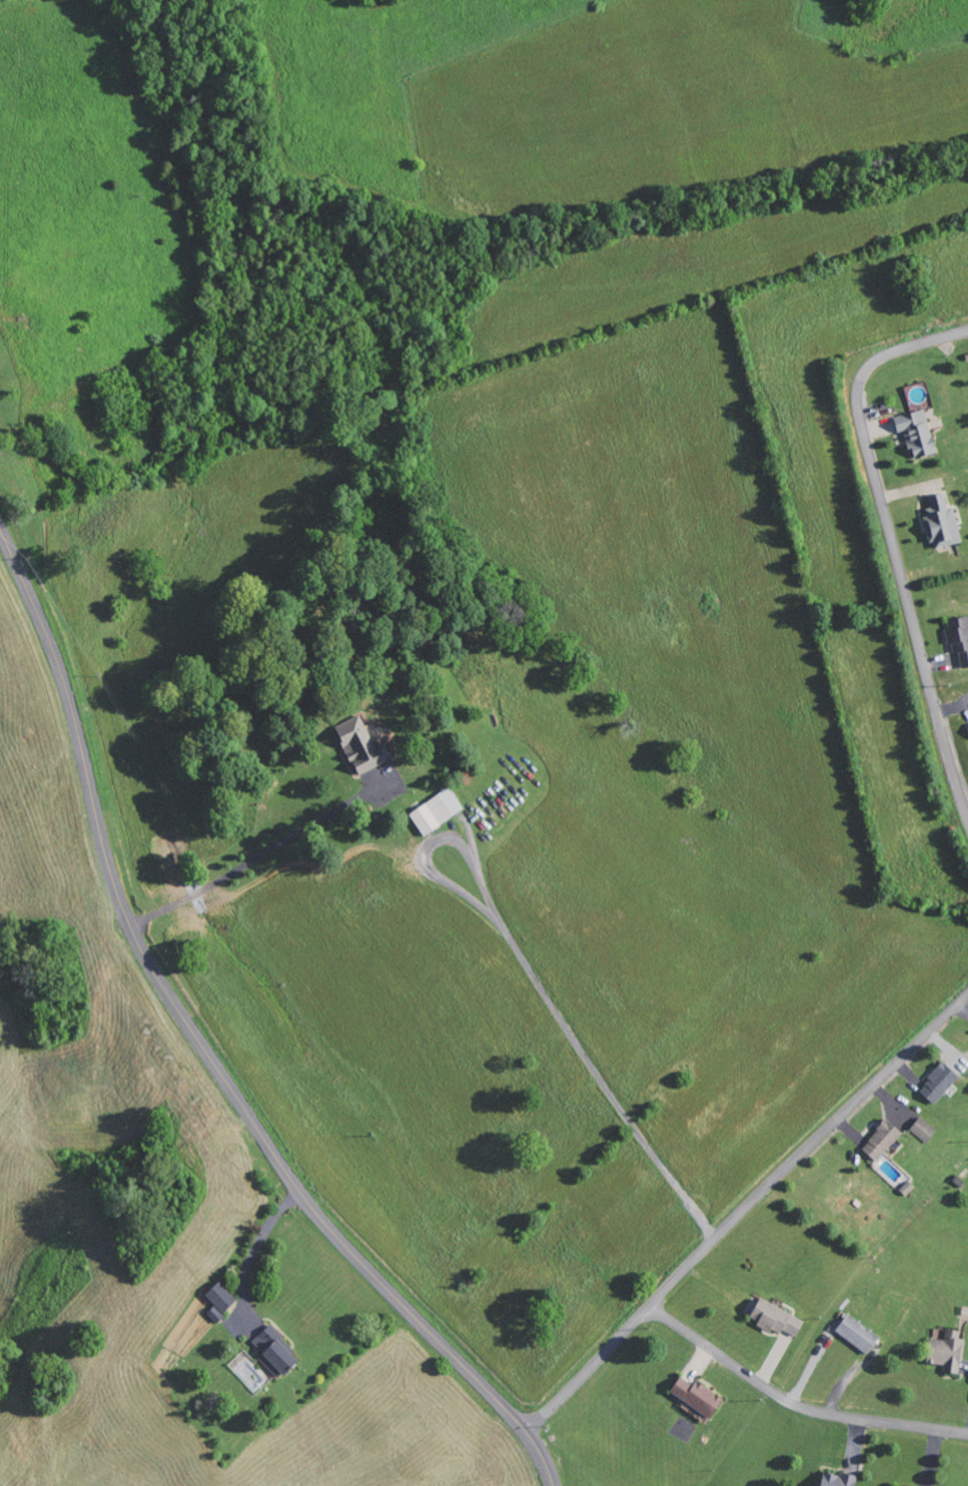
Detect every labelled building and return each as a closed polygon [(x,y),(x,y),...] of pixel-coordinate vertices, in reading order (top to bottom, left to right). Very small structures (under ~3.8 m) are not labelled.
[(894,416),(898,432),(905,431),(911,459),(936,452),(926,408),(894,416)] [(962,541),(954,506),(948,507),(945,492),(929,496),(931,507),(924,509),(933,548),(962,541)] [(947,619),(951,653),(960,652),(962,667),(967,667),(967,617),(947,619)] [(393,760),(386,742),(375,747),(361,715),(336,726),(356,775),(393,760)] [(464,808),(449,787),(409,814),(424,836),(464,808)] [(919,1090),(934,1105),(960,1077),(945,1063),(919,1090)] [(911,1130),(928,1143),(938,1130),(921,1117),(911,1130)] [(903,1134),(888,1120),(862,1148),(877,1162),(903,1134)] [(237,1300),(218,1282),(205,1296),(215,1306),(210,1312),(214,1315),(213,1317),(217,1321),(237,1300)] [(797,1337),(805,1320),(760,1299),(749,1320),(782,1336),(784,1331),(797,1337)] [(870,1353),(880,1335),(846,1316),(836,1334),(870,1353)] [(297,1361),(274,1337),(279,1333),(271,1324),(252,1342),(263,1354),(259,1358),(278,1379),(297,1361)] [(927,1363),(944,1366),(943,1373),(959,1375),(965,1332),(946,1330),(945,1341),(931,1339),(927,1363)] [(670,1392),(711,1419),(724,1399),(696,1381),(693,1385),(681,1376),(670,1392)] [(841,1475),(823,1472),(820,1485),(856,1485),(858,1476),(842,1473),(841,1475)]
